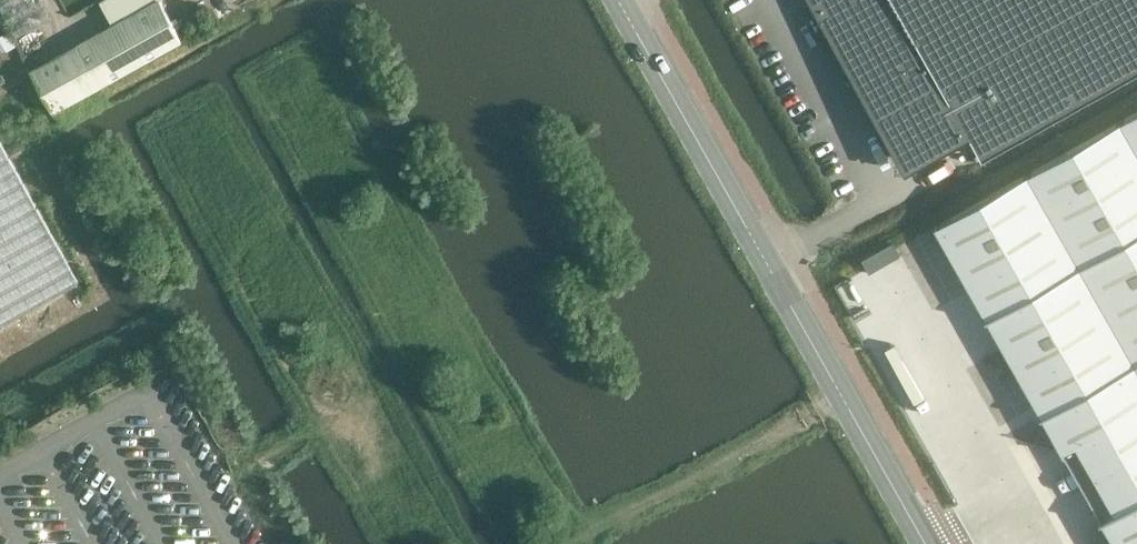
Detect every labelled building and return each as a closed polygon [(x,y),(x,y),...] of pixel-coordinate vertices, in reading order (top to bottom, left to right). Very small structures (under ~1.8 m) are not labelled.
[(49,17),(43,0),(5,0),(15,29),(49,17)] [(182,38),(160,0),(153,0),(32,68),(55,110),(182,38)] [(1136,68),(1136,0),(809,0),(821,21),(824,20),(901,157),(964,122),(983,155),(1136,68)] [(0,35),(0,48),(3,52),(16,45),(8,30),(0,35)] [(935,225),(1102,519),(1117,543),(1136,543),(1136,111),(935,225)] [(79,280),(58,241),(0,137),(0,323),(79,280)]
